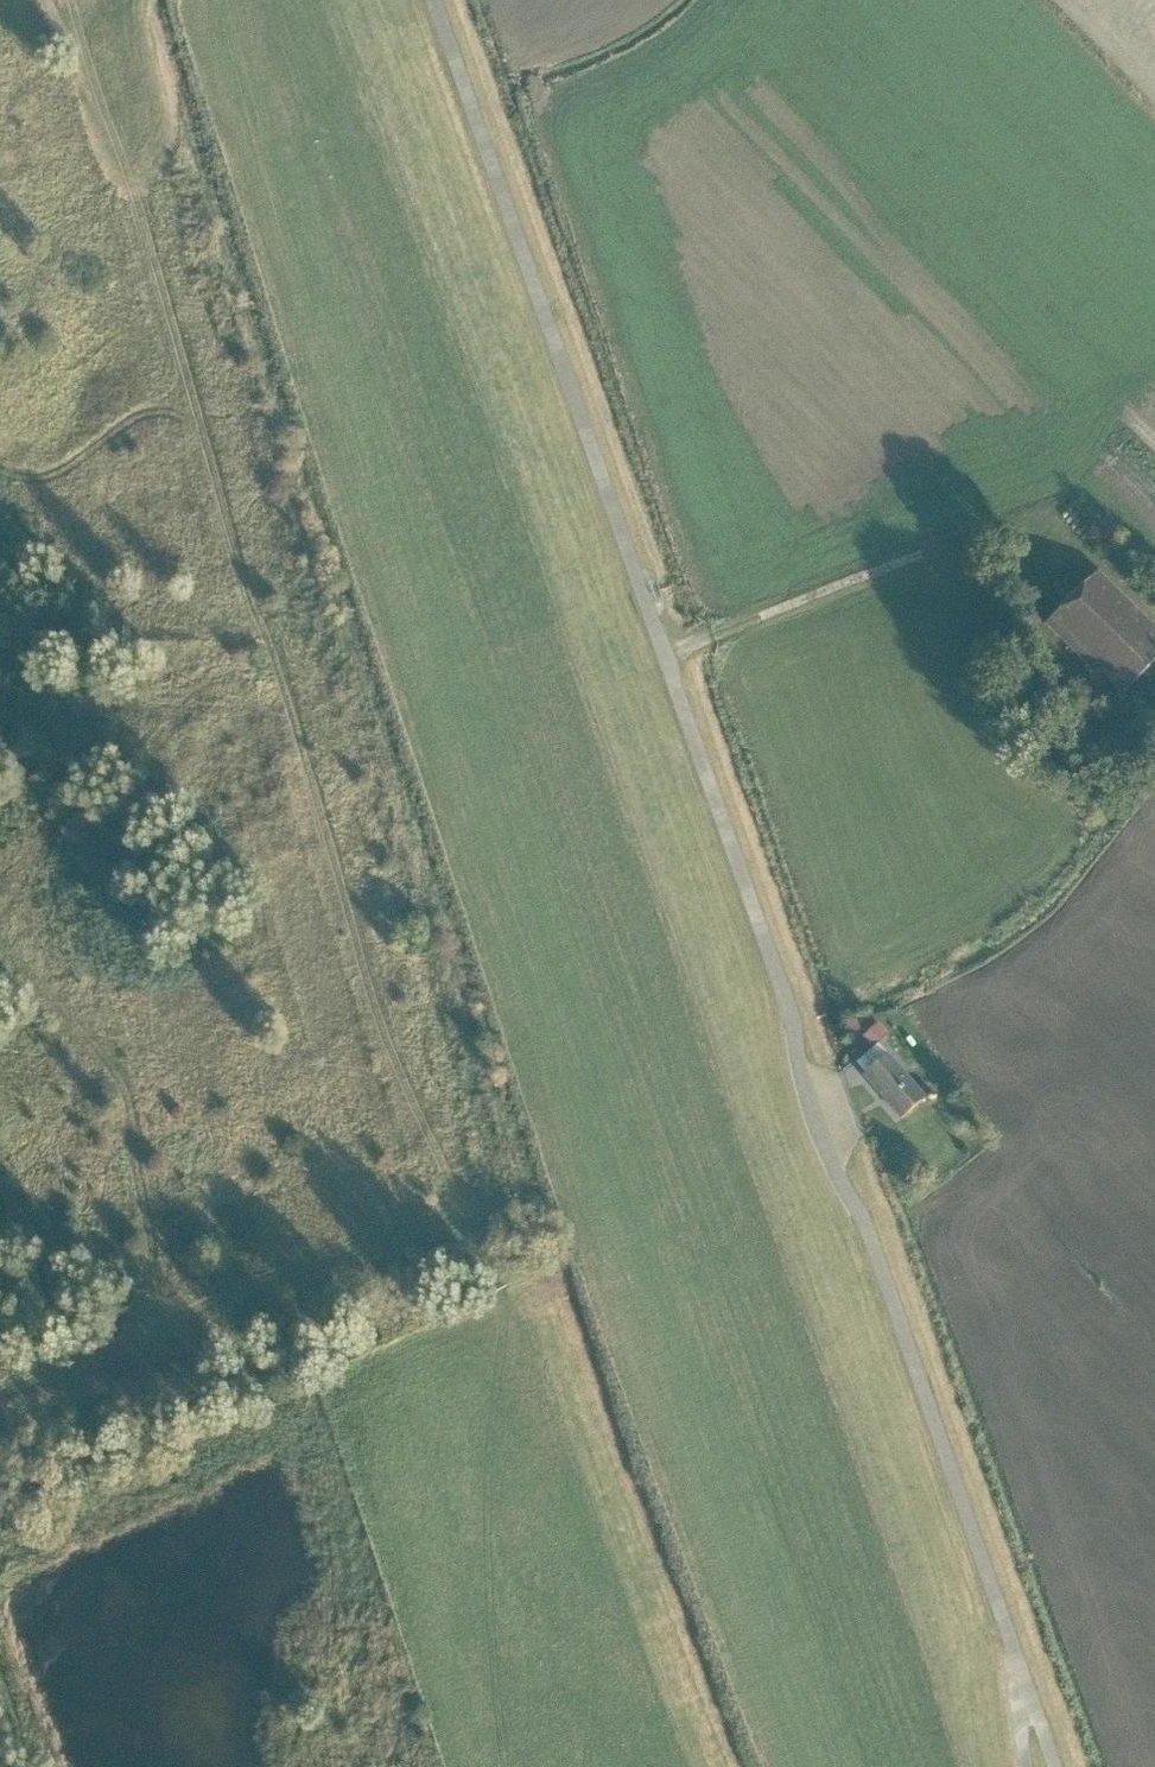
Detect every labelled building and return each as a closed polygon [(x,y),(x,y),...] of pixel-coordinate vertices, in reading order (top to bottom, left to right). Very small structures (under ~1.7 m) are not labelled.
[(1103,572),(1048,628),(1115,693),(1154,652),(1154,622),(1103,572)] [(927,1096),(889,1050),(861,1074),(899,1119),(927,1096)]
